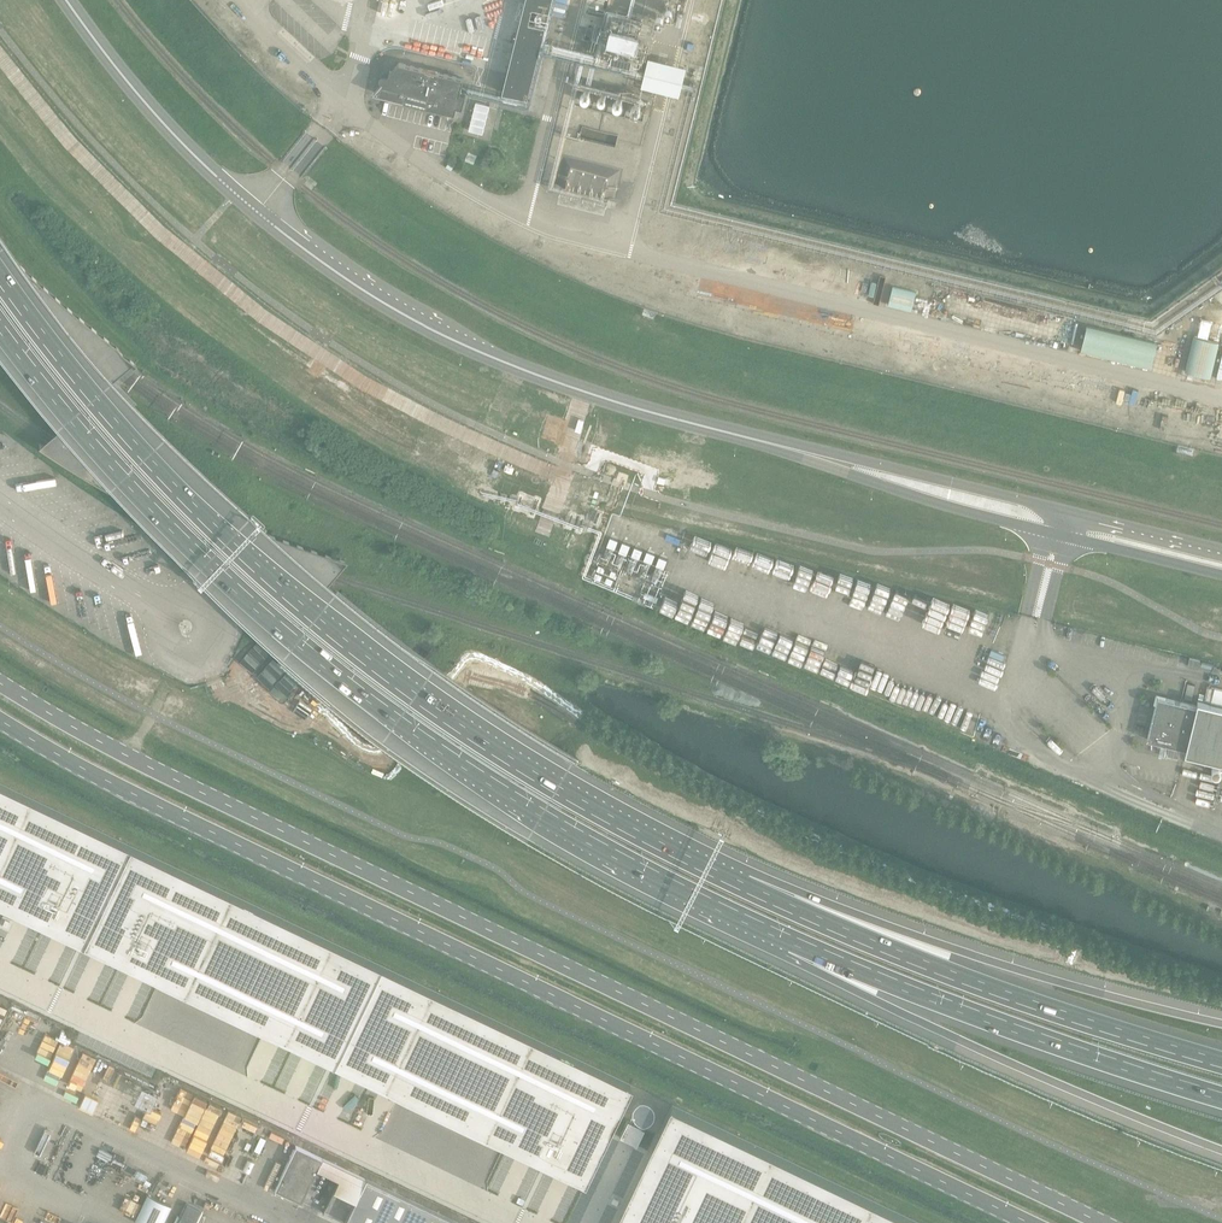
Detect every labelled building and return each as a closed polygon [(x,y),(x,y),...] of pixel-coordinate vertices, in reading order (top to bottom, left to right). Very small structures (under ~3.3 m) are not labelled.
[(502,93),(528,99),(547,27),(529,21),(533,6),(551,11),(553,0),(526,0),(502,93)] [(614,18),(607,50),(647,58),(654,26),(614,18)] [(465,79),(400,63),(388,76),(387,75),(386,75),(385,74),(384,75),(383,75),(382,75),(381,76),(380,77),(380,78),(380,79),(380,80),(380,81),(381,82),(382,83),(383,84),(375,93),(456,113),(458,106),(464,108),(467,94),(461,93),(465,79)] [(476,102),(469,130),(483,134),(490,106),(476,102)] [(1157,343),(1085,326),(1080,352),(1151,369),(1157,343)] [(1219,343),(1192,336),(1184,371),(1210,378),(1219,343)] [(1155,705),(1147,739),(1186,748),(1185,753),(1221,762),(1221,707),(1197,701),(1196,706),(1157,696),(1155,705)] [(51,928),(383,1086),(551,1166),(552,1164),(582,1178),(589,1164),(591,1165),(630,1084),(0,784),(0,903),(51,928)] [(672,1104),(615,1222),(921,1222),(672,1104)] [(627,1121),(619,1137),(637,1146),(645,1129),(627,1121)] [(301,1203),(323,1159),(295,1146),(274,1190),(301,1203)] [(345,1222),(458,1222),(366,1179),(345,1222)]
